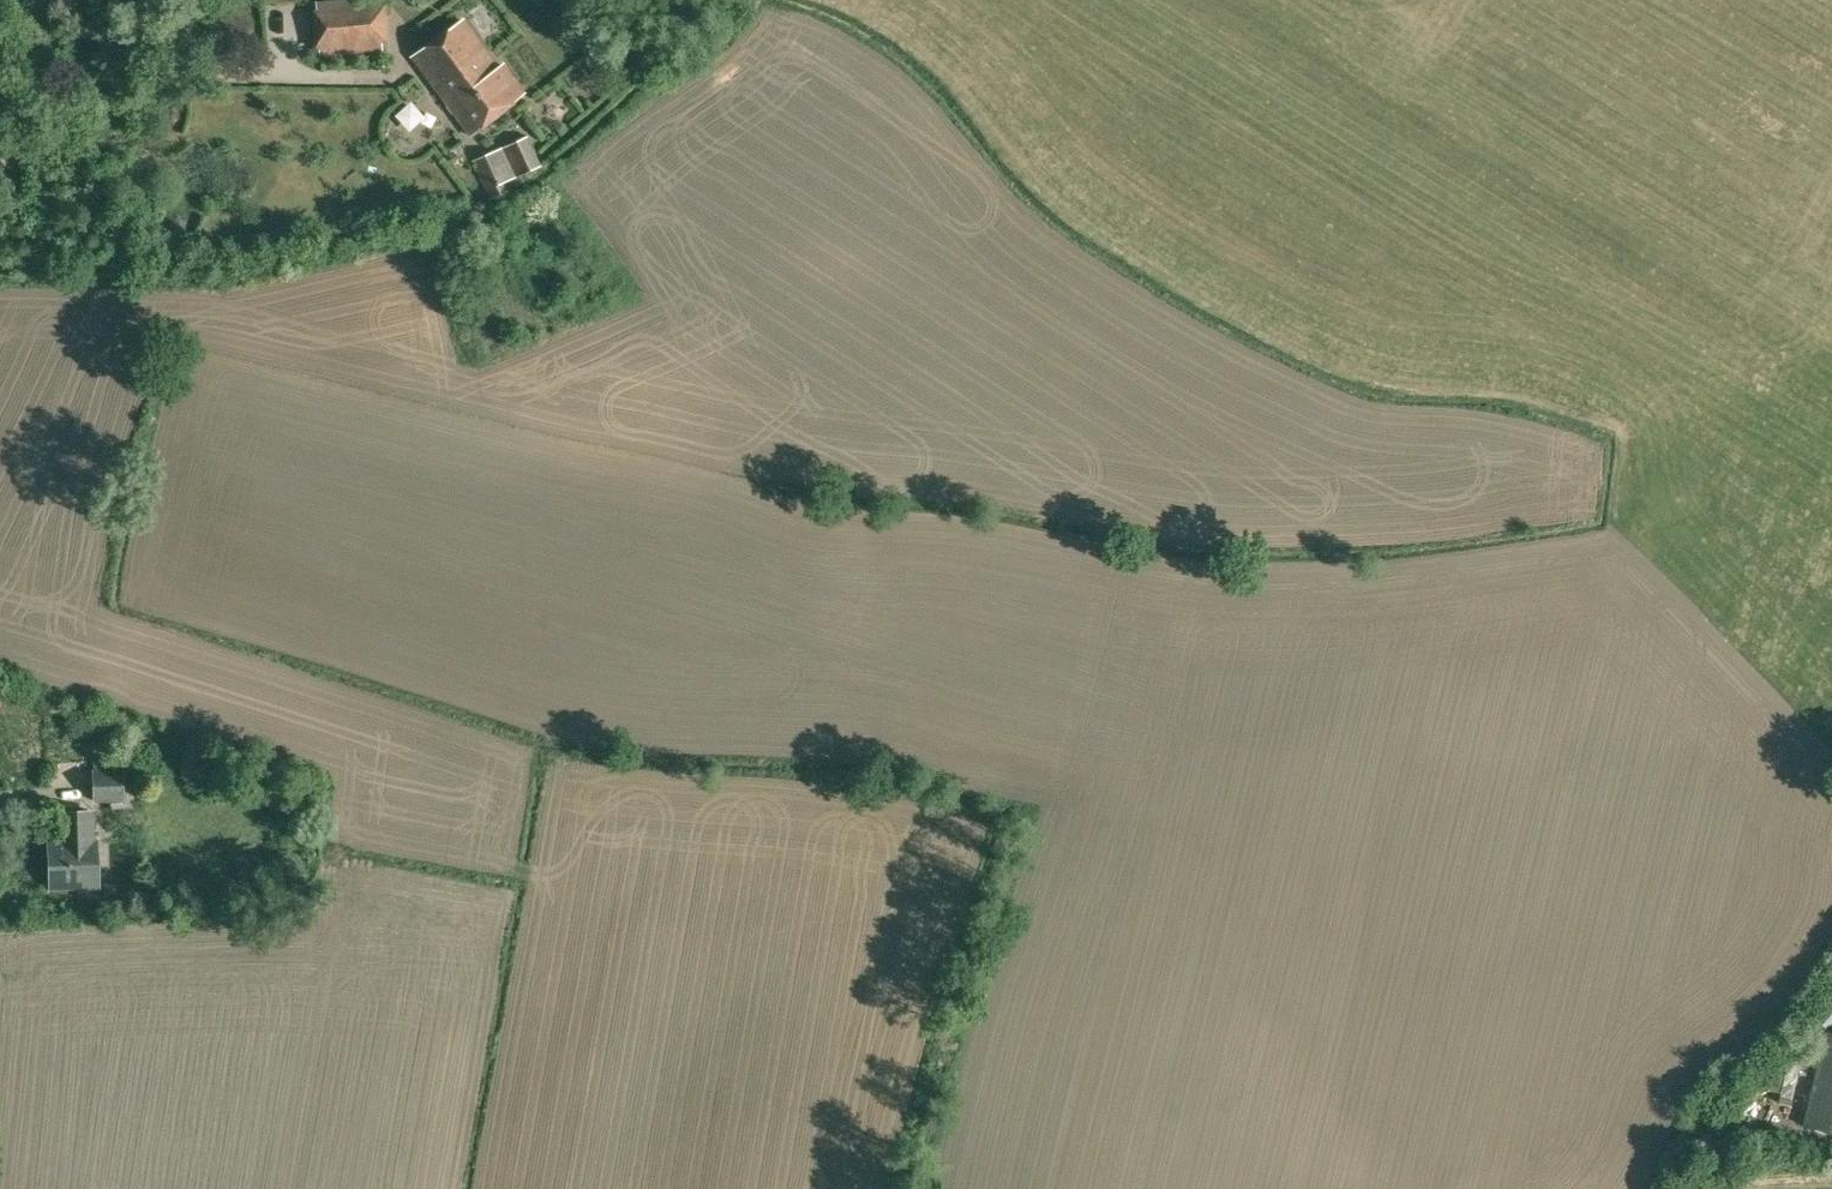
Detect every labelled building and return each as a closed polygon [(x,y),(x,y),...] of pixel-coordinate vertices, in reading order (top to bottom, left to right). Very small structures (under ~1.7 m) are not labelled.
[(387,41),(386,2),(380,2),(380,0),(324,0),(316,1),(317,9),(312,9),(316,48),(319,48),(319,56),(383,50),(382,42),(387,41)] [(471,134),(523,92),(501,63),(496,67),(461,18),(411,55),(471,134)] [(529,135),(475,159),(493,197),(507,191),(503,181),(543,165),(529,135)] [(94,759),(94,769),(93,769),(94,802),(123,801),(123,768),(116,768),(116,758),(94,759)] [(50,887),(98,885),(97,841),(93,841),(91,810),(62,812),(63,843),(48,843),(50,887)] [(1803,1123),(1831,1130),(1831,1032),(1825,1030),(1803,1123)]
